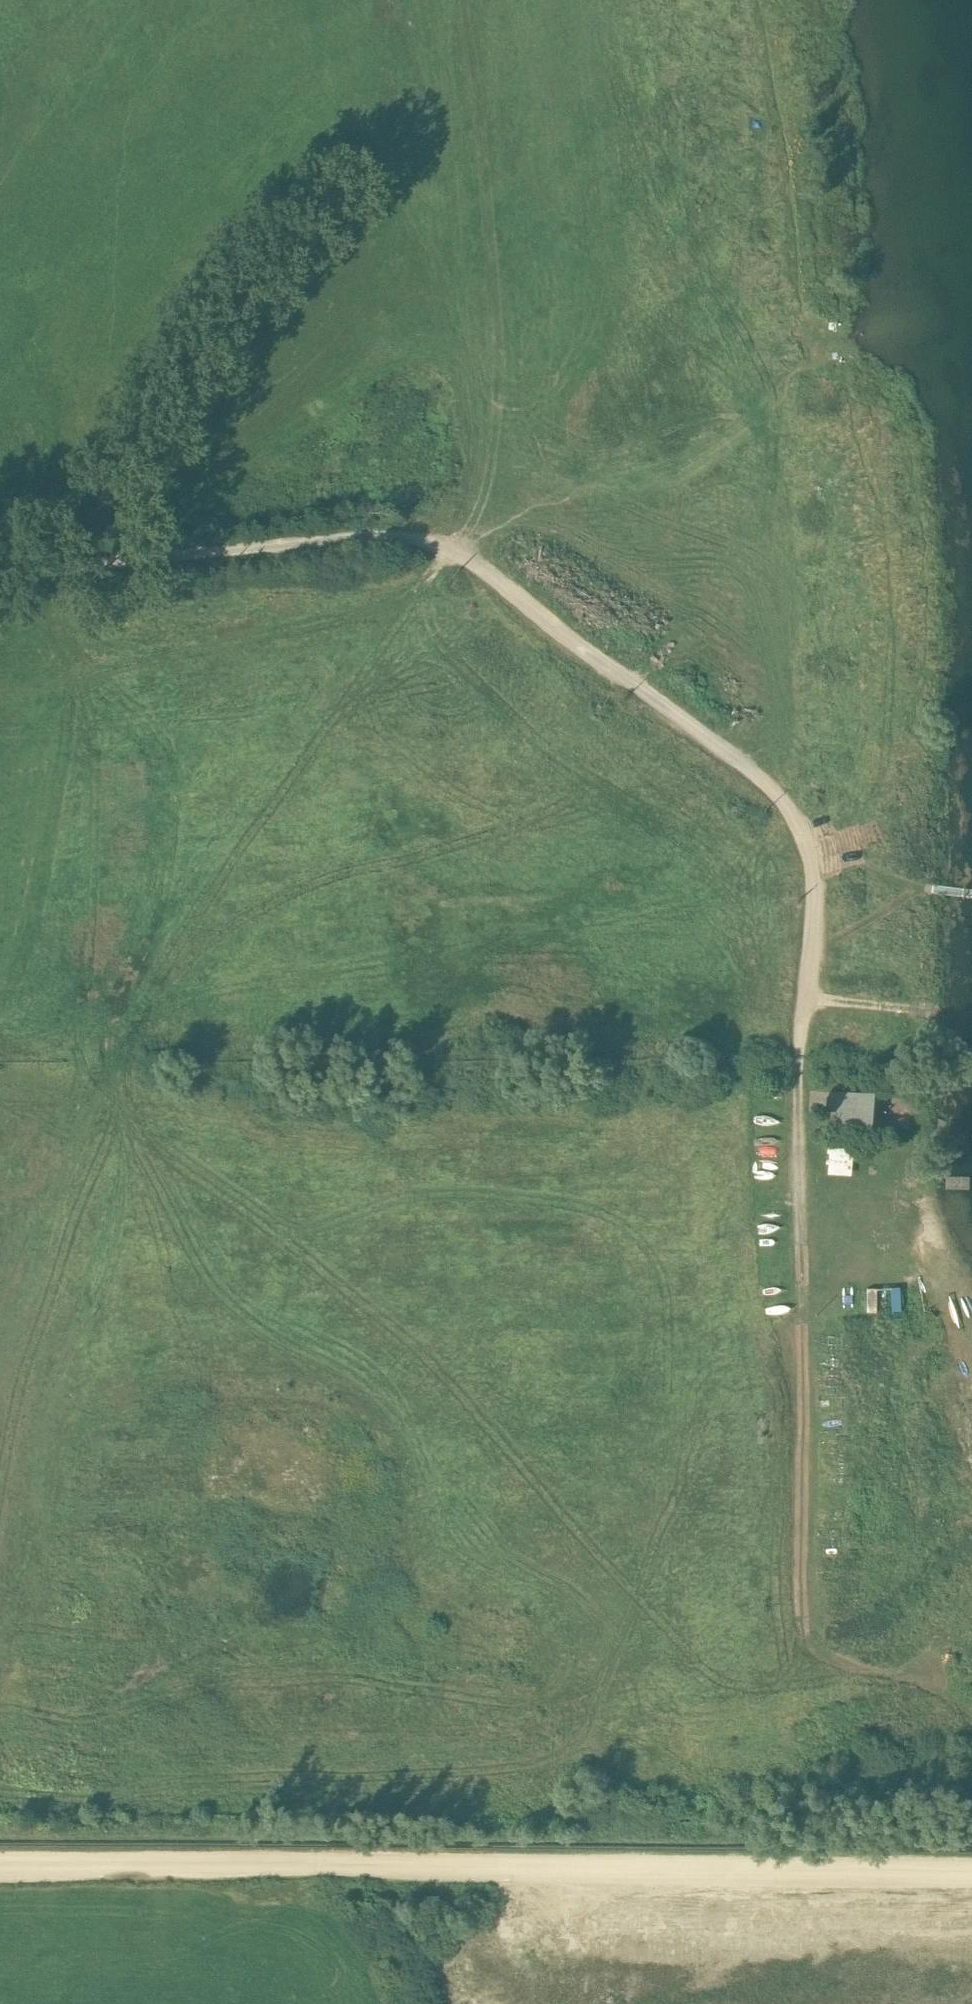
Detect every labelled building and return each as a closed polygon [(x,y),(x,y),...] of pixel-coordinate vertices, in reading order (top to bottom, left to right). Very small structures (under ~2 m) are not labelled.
[(873,1096),(834,1093),(832,1108),(841,1108),(840,1126),(871,1129),(873,1096)] [(832,1144),(831,1173),(854,1174),(855,1145),(832,1144)] [(872,1287),(868,1314),(889,1316),(892,1290),(872,1287)]
